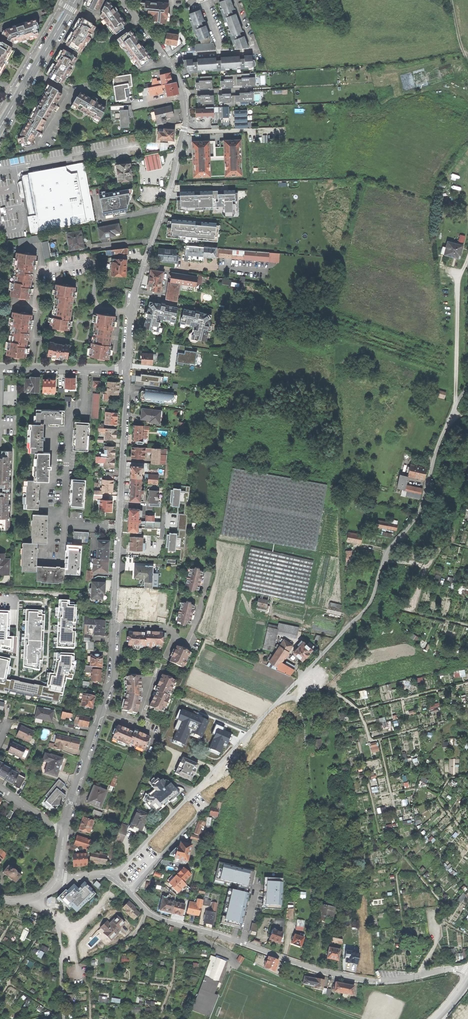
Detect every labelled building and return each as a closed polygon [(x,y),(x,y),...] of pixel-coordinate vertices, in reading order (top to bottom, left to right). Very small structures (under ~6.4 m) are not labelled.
[(94,8),(96,10),(97,7),(100,9),(104,0),(86,0),(85,1),(87,2),(85,6),(93,10),(94,8)] [(248,48),(244,36),(242,37),(241,36),(241,35),(244,33),(243,31),(242,32),(236,14),(233,15),(233,14),(232,13),(236,11),(235,8),(235,9),(234,9),(231,0),(224,0),(222,1),(219,2),(222,9),(221,10),(225,22),(227,22),(231,32),(229,33),(233,44),(235,43),(237,48),(248,48)] [(110,3),(106,1),(101,11),(102,12),(101,15),(112,30),(113,29),(116,34),(124,28),(123,26),(126,24),(120,15),(116,11),(113,8),(114,8),(110,3)] [(153,24),(166,25),(166,18),(167,18),(168,3),(146,2),(146,3),(139,2),(139,5),(142,9),(147,16),(148,16),(148,17),(151,17),(151,21),(153,24)] [(196,51),(216,49),(213,43),(211,43),(211,42),(213,41),(211,36),(210,36),(206,26),(206,25),(203,26),(203,25),(202,24),(206,23),(205,20),(205,21),(204,21),(198,7),(192,9),(193,12),(189,14),(192,21),(190,21),(195,34),(197,34),(199,40),(200,40),(201,44),(195,44),(196,51)] [(74,50),(73,52),(79,55),(85,45),(86,46),(88,42),(88,43),(91,38),(90,38),(92,34),(92,33),(96,26),(92,24),(92,23),(82,17),(75,30),(73,28),(72,30),(71,31),(73,32),(66,44),(74,50)] [(37,36),(37,34),(38,34),(37,28),(39,27),(36,19),(26,22),(23,23),(16,26),(12,27),(6,29),(5,30),(3,34),(8,37),(7,39),(15,43),(22,41),(26,40),(37,36)] [(127,32),(117,39),(139,68),(148,61),(148,60),(151,57),(141,44),(131,30),(127,33),(127,32)] [(178,35),(167,33),(166,38),(165,44),(177,45),(178,35)] [(3,62),(5,64),(6,62),(7,61),(4,59),(12,47),(2,41),(1,42),(0,41),(0,67),(3,62)] [(58,81),(62,84),(66,77),(67,77),(69,74),(70,74),(72,70),(72,69),(74,66),(73,65),(79,55),(73,52),(72,54),(63,49),(56,61),(55,60),(54,62),(53,63),(55,64),(47,76),(57,82),(58,81)] [(191,77),(198,77),(198,72),(202,72),(202,70),(213,69),(213,71),(226,70),(226,68),(237,67),(237,69),(249,68),(249,67),(255,66),(256,63),(255,60),(253,60),(252,55),(245,56),(245,55),(244,55),(245,59),(243,59),(242,59),(242,55),(239,55),(240,55),(240,56),(221,57),(221,60),(220,60),(219,60),(218,56),(216,56),(216,57),(216,58),(197,59),(198,62),(196,62),(195,62),(195,58),(192,58),(192,59),(183,60),(186,67),(189,67),(189,73),(191,73),(191,77)] [(255,72),(226,75),(221,75),(222,88),(245,86),(256,86),(255,72)] [(151,87),(172,82),(170,76),(170,73),(160,75),(162,83),(161,83),(160,81),(157,81),(156,78),(153,79),(151,87)] [(115,76),(117,100),(130,99),(129,87),(134,87),(133,74),(115,76)] [(209,87),(213,87),(212,79),(199,80),(200,82),(196,82),(197,88),(200,88),(200,89),(208,88),(209,87)] [(176,82),(172,82),(151,87),(142,89),(143,96),(156,93),(156,95),(158,94),(158,93),(163,92),(162,88),(166,87),(168,96),(179,93),(177,88),(176,82)] [(38,108),(35,113),(42,117),(43,116),(47,119),(53,109),(54,109),(57,105),(56,104),(62,93),(58,91),(58,90),(51,86),(48,91),(46,90),(46,91),(42,97),(41,96),(40,98),(39,99),(40,100),(37,106),(36,107),(38,108)] [(103,111),(106,107),(96,101),(96,100),(92,98),(92,99),(81,92),(78,96),(77,96),(72,104),(77,107),(76,108),(77,109),(83,112),(83,113),(84,114),(86,115),(87,114),(93,118),(94,118),(95,117),(99,120),(104,112),(103,111)] [(222,94),(219,94),(219,101),(223,100),(223,102),(224,102),(225,106),(249,105),(249,101),(254,101),(254,92),(240,93),(240,94),(232,95),(231,93),(223,93),(222,94)] [(201,95),(198,95),(198,102),(201,101),(201,104),(202,104),(203,107),(215,106),(214,94),(210,95),(210,94),(201,94),(201,95)] [(29,116),(30,117),(32,118),(35,113),(38,108),(36,107),(37,106),(35,105),(29,116)] [(122,127),(133,126),(132,106),(121,107),(122,127)] [(170,106),(154,110),(158,124),(166,122),(166,120),(170,119),(170,117),(173,116),(172,112),(170,106)] [(218,128),(235,128),(248,127),(248,109),(235,110),(229,110),(229,107),(206,107),(206,108),(196,108),(196,113),(196,117),(218,117),(218,128)] [(42,117),(35,113),(32,118),(30,117),(26,124),(25,123),(24,125),(23,126),(24,127),(20,134),(21,136),(20,137),(21,142),(23,141),(24,146),(34,144),(33,139),(36,135),(41,138),(43,133),(40,131),(47,121),(42,118),(42,117)] [(174,130),(164,129),(164,132),(159,131),(158,139),(164,139),(174,140),(174,135),(174,130)] [(224,140),(219,140),(220,147),(215,147),(215,157),(209,157),(210,176),(225,175),(224,140)] [(225,175),(241,174),(240,140),(233,140),(224,140),(225,175)] [(194,176),(210,176),(209,157),(209,143),(201,143),(192,143),(194,176)] [(161,166),(158,152),(143,156),(146,169),(161,166)] [(84,162),(66,166),(66,170),(71,173),(77,172),(86,222),(95,220),(84,162)] [(136,166),(135,163),(116,165),(118,181),(132,179),(131,174),(132,173),(132,172),(132,171),(132,170),(131,169),(130,169),(130,167),(136,166)] [(108,169),(107,164),(91,167),(92,173),(108,169)] [(22,183),(18,183),(19,190),(20,196),(24,196),(30,232),(86,222),(77,172),(71,173),(66,170),(66,166),(22,174),(21,177),(22,183)] [(225,213),(239,212),(238,198),(241,198),(241,188),(179,191),(180,209),(219,207),(219,209),(225,208),(225,213)] [(128,189),(99,194),(103,215),(126,211),(128,203),(125,202),(125,199),(124,196),(130,195),(128,189)] [(167,231),(187,230),(199,230),(202,230),(201,217),(190,218),(179,218),(179,221),(173,221),(173,217),(167,217),(167,221),(166,221),(166,224),(167,231)] [(98,228),(100,239),(115,236),(115,235),(122,234),(121,230),(121,228),(119,228),(118,224),(98,228)] [(187,230),(188,245),(199,246),(199,230),(187,230)] [(67,233),(70,250),(83,247),(82,239),(80,231),(67,233)] [(40,234),(17,239),(18,245),(41,241),(40,234)] [(48,241),(42,242),(44,259),(51,257),(48,243),(48,241)] [(56,242),(48,243),(51,257),(58,256),(56,242)] [(461,251),(462,245),(448,242),(446,248),(442,247),(441,253),(457,258),(458,255),(460,255),(461,251)] [(186,245),(185,261),(203,262),(204,256),(215,257),(216,248),(199,246),(188,245),(186,245)] [(254,251),(219,248),(218,257),(266,261),(267,252),(254,251)] [(159,255),(158,261),(177,262),(178,255),(176,255),(176,250),(159,249),(159,255)] [(10,296),(30,299),(31,288),(30,288),(31,283),(31,279),(32,274),(33,269),(33,266),(34,266),(36,255),(16,252),(14,266),(16,267),(14,282),(12,282),(10,296)] [(116,258),(113,258),(112,274),(125,275),(126,266),(126,263),(125,263),(126,259),(116,259),(116,258)] [(214,276),(221,278),(222,271),(215,270),(215,271),(209,269),(208,276),(213,277),(214,276)] [(160,292),(161,288),(162,288),(162,286),(161,286),(162,278),(164,278),(164,276),(163,276),(163,272),(151,270),(149,280),(147,290),(160,292)] [(168,300),(177,302),(179,289),(180,284),(194,286),(195,286),(197,277),(172,273),(168,300)] [(75,287),(56,284),(54,295),(57,295),(54,317),(51,317),(50,327),(70,330),(71,320),(70,320),(71,315),(73,302),(74,297),(75,287)] [(193,292),(194,286),(180,284),(179,289),(193,292)] [(151,330),(158,332),(159,327),(158,327),(159,323),(161,323),(161,321),(165,321),(165,320),(170,321),(169,322),(174,323),(176,316),(175,316),(177,308),(165,306),(165,304),(162,303),(161,305),(149,302),(147,310),(144,328),(151,330)] [(181,317),(179,324),(185,325),(185,323),(189,324),(189,326),(193,327),(192,329),(194,330),(193,334),(192,334),(191,339),(198,340),(206,341),(211,315),(199,313),(199,311),(196,310),(195,312),(183,309),(182,315),(182,317),(181,317)] [(32,315),(13,312),(11,326),(13,326),(11,342),(8,341),(6,355),(26,358),(28,347),(27,347),(27,344),(27,343),(28,333),(29,334),(29,328),(30,325),(31,326),(32,315)] [(89,356),(109,359),(111,345),(110,345),(112,330),(113,330),(115,316),(96,313),(94,323),(93,327),(96,327),(93,343),(91,342),(91,345),(89,356)] [(54,344),(50,343),(48,355),(67,359),(69,346),(65,345),(61,344),(61,345),(60,345),(58,345),(59,344),(54,343),(54,344)] [(180,345),(178,363),(200,365),(201,351),(193,351),(193,346),(180,345)] [(141,364),(152,365),(153,359),(155,360),(156,354),(142,354),(142,357),(141,364)] [(164,382),(164,375),(143,373),(142,375),(137,375),(137,383),(161,385),(162,382),(164,382)] [(25,391),(39,391),(39,377),(34,377),(31,377),(31,379),(25,379),(25,391)] [(43,379),(42,392),(55,392),(55,379),(51,379),(50,378),(49,378),(48,378),(47,379),(43,379)] [(65,378),(65,390),(67,390),(67,389),(72,389),(72,388),(75,388),(75,378),(70,378),(65,378)] [(119,381),(108,381),(108,390),(104,390),(104,400),(107,400),(108,396),(110,396),(110,393),(118,394),(119,388),(119,381)] [(429,394),(443,399),(445,392),(431,388),(429,394)] [(145,400),(174,404),(175,393),(146,389),(146,390),(144,390),(143,390),(142,391),(142,394),(142,397),(142,398),(143,399),(145,399),(145,400)] [(99,405),(100,393),(93,393),(91,418),(99,418),(99,410),(99,405)] [(36,409),(36,424),(43,424),(44,423),(45,423),(45,424),(48,424),(64,424),(64,410),(36,409)] [(147,422),(159,423),(161,411),(142,409),(142,414),(141,419),(147,420),(147,422)] [(117,413),(106,412),(105,423),(116,424),(117,419),(117,413)] [(73,450),(87,450),(89,422),(75,421),(73,440),(73,450)] [(28,452),(35,452),(43,452),(43,439),(45,439),(45,438),(45,437),(43,437),(43,424),(36,424),(29,423),(29,429),(30,429),(30,438),(28,438),(28,440),(29,440),(29,446),(28,446),(28,452)] [(133,440),(143,441),(143,435),(145,434),(145,432),(143,432),(144,430),(149,430),(149,426),(134,425),(133,433),(133,440)] [(116,428),(103,427),(99,427),(99,429),(101,429),(101,430),(103,430),(103,432),(106,432),(106,438),(116,439),(116,432),(116,428)] [(115,446),(105,446),(105,453),(96,453),(96,456),(114,457),(115,452),(115,446)] [(132,458),(144,458),(145,451),(152,452),(151,463),(159,464),(160,449),(153,448),(148,448),(132,447),(132,453),(132,458)] [(9,529),(9,517),(8,517),(8,514),(8,512),(10,512),(10,493),(9,493),(9,490),(9,487),(10,487),(11,469),(10,469),(10,466),(10,463),(11,463),(12,451),(0,451),(0,529),(9,529)] [(34,474),(34,480),(39,480),(49,480),(49,467),(51,468),(51,466),(51,465),(49,465),(49,452),(43,452),(35,452),(35,457),(36,457),(35,474),(34,474)] [(114,461),(114,457),(96,456),(96,461),(100,461),(100,466),(108,466),(110,466),(114,466),(114,461)] [(411,496),(420,498),(422,488),(406,485),(408,476),(408,475),(424,478),(426,473),(427,468),(410,464),(410,465),(402,463),(400,474),(397,474),(394,487),(405,489),(405,490),(405,491),(404,494),(411,495),(411,496)] [(131,472),(130,478),(142,479),(142,471),(144,471),(144,468),(142,468),(142,467),(131,466),(131,472)] [(113,487),(113,476),(106,475),(106,479),(103,479),(103,487),(101,487),(100,490),(94,490),(94,494),(100,494),(102,494),(102,490),(112,491),(113,487)] [(141,493),(143,493),(143,490),(141,490),(142,481),(145,481),(145,483),(148,483),(158,484),(158,480),(145,479),(142,479),(130,478),(130,489),(129,501),(140,502),(141,493)] [(69,507),(84,508),(86,479),(71,479),(70,492),(69,507)] [(24,508),(38,508),(39,494),(39,480),(34,480),(25,480),(25,485),(26,485),(25,502),(24,502),(24,508)] [(172,488),(172,506),(185,506),(185,488),(172,488)] [(149,498),(149,506),(152,506),(160,507),(160,503),(158,503),(158,498),(159,498),(159,497),(158,497),(158,491),(150,491),(149,498)] [(112,500),(98,499),(98,503),(101,503),(100,510),(111,511),(112,503),(112,500)] [(128,514),(128,520),(140,521),(140,520),(139,520),(139,509),(129,509),(128,514)] [(186,558),(189,514),(181,513),(180,532),(172,532),(171,550),(182,551),(181,558),(186,558)] [(33,537),(32,542),(37,542),(47,543),(47,527),(47,515),(33,514),(33,520),(34,520),(34,537),(33,537)] [(377,526),(387,528),(388,523),(388,520),(379,518),(377,526)] [(127,532),(138,532),(139,522),(140,522),(140,521),(128,520),(128,527),(127,532)] [(362,535),(349,532),(347,541),(353,542),(352,544),(356,544),(356,543),(361,543),(361,539),(362,535)] [(142,550),(145,550),(145,543),(142,543),(142,538),(131,537),(130,543),(130,550),(142,550)] [(110,540),(99,539),(97,557),(109,558),(109,549),(110,540)] [(22,570),(37,571),(37,565),(37,556),(37,542),(32,542),(23,542),(23,548),(24,548),(24,565),(22,565),(22,570)] [(80,573),(81,545),(67,545),(66,557),(65,568),(65,572),(80,573)] [(4,558),(5,553),(0,553),(0,573),(9,574),(10,558),(4,558)] [(108,564),(109,558),(97,557),(91,557),(90,570),(93,570),(108,571),(108,564)] [(64,582),(65,572),(65,568),(52,566),(37,565),(37,571),(36,580),(42,580),(42,579),(59,580),(59,581),(64,582)] [(144,566),(135,566),(134,571),(134,575),(140,576),(140,577),(144,578),(144,587),(152,588),(153,573),(152,573),(153,566),(145,565),(144,566)] [(195,589),(198,590),(203,571),(200,570),(200,568),(195,567),(194,569),(190,568),(188,575),(187,575),(189,576),(188,579),(186,578),(186,579),(187,579),(185,587),(189,588),(189,590),(194,591),(195,589)] [(105,582),(92,581),(92,597),(102,598),(103,592),(105,592),(105,587),(105,582)] [(126,608),(141,609),(142,598),(126,597),(126,603),(126,608)] [(267,608),(268,600),(258,598),(257,605),(267,608)] [(56,647),(74,648),(77,606),(69,605),(70,600),(59,600),(56,647)] [(186,623),(190,624),(195,604),(191,604),(192,602),(186,600),(186,602),(181,601),(179,609),(180,609),(180,612),(178,612),(176,620),(181,621),(180,623),(186,625),(186,623)] [(42,610),(26,609),(23,667),(39,671),(40,660),(43,660),(45,615),(42,614),(42,610)] [(0,610),(0,651),(17,655),(17,637),(9,636),(10,610),(0,610)] [(105,621),(89,620),(89,625),(88,635),(94,635),(94,631),(95,631),(95,635),(104,636),(105,628),(105,621)] [(279,623),(278,626),(276,633),(296,638),(298,628),(279,623)] [(263,648),(273,650),(276,633),(278,626),(268,624),(263,648)] [(166,637),(166,633),(155,632),(145,632),(145,633),(128,632),(128,638),(126,638),(126,642),(128,642),(127,647),(144,648),(145,647),(148,647),(151,647),(161,648),(162,642),(163,642),(163,638),(162,638),(162,637),(166,637)] [(289,675),(294,670),(281,662),(292,645),(284,639),(280,646),(277,644),(275,647),(278,649),(273,656),(270,655),(267,659),(270,661),(269,662),(271,663),(270,667),(289,675)] [(304,639),(298,645),(299,646),(293,652),(294,653),(294,655),(295,656),(297,655),(302,660),(306,657),(308,655),(309,654),(309,653),(312,650),(305,643),(306,641),(304,639)] [(187,658),(189,652),(185,650),(185,649),(181,647),(180,648),(176,646),(169,662),(182,668),(185,661),(187,658)] [(61,702),(66,677),(73,678),(74,653),(58,653),(54,674),(50,674),(47,687),(7,679),(11,658),(0,656),(0,690),(61,702)] [(91,655),(90,666),(97,667),(102,668),(103,659),(103,656),(99,656),(99,655),(95,655),(91,655)] [(92,672),(91,681),(101,682),(102,677),(102,670),(97,670),(97,667),(90,666),(85,666),(84,671),(92,672)] [(131,712),(136,713),(140,695),(140,676),(134,676),(134,674),(130,675),(130,676),(125,677),(126,694),(125,697),(124,701),(122,710),(127,711),(127,713),(131,714),(131,712)] [(162,712),(169,697),(168,696),(169,695),(169,693),(171,690),(175,681),(170,679),(171,677),(167,676),(166,677),(161,675),(154,690),(156,691),(149,706),(154,709),(153,710),(157,712),(157,710),(162,712)] [(361,699),(368,696),(365,689),(359,692),(361,699)] [(80,706),(92,708),(94,703),(95,697),(94,697),(95,692),(89,691),(88,695),(80,694),(79,698),(83,699),(82,704),(80,703),(80,706)] [(435,703),(428,706),(431,713),(439,710),(435,703)] [(36,718),(52,722),(53,717),(54,712),(38,708),(36,718)] [(77,715),(75,724),(80,725),(79,727),(81,727),(82,725),(88,727),(89,722),(90,718),(77,715)] [(189,736),(201,741),(204,734),(206,735),(208,731),(210,726),(196,720),(192,729),(193,729),(189,736)] [(17,736),(29,742),(34,731),(22,726),(19,731),(17,736)] [(147,742),(149,737),(133,731),(133,732),(117,726),(115,731),(113,730),(112,734),(114,734),(112,739),(128,746),(128,744),(129,745),(131,746),(134,747),(143,751),(145,746),(147,746),(148,743),(147,742)] [(79,745),(80,741),(57,735),(56,739),(52,737),(49,747),(62,750),(63,745),(78,749),(79,745)] [(14,754),(21,757),(26,748),(13,742),(11,747),(8,752),(14,755),(14,754)] [(377,742),(370,743),(372,753),(379,751),(377,742)] [(63,759),(51,755),(45,753),(43,761),(49,762),(45,772),(57,776),(60,766),(63,759)] [(177,775),(188,780),(191,779),(193,775),(194,773),(195,771),(197,767),(196,764),(184,759),(183,761),(182,761),(177,772),(178,772),(177,775)] [(5,779),(11,770),(3,765),(0,770),(0,776),(2,777),(5,779)] [(9,782),(13,784),(18,774),(11,770),(5,779),(5,780),(9,782)] [(115,786),(120,776),(117,774),(111,785),(115,786)] [(142,800),(151,810),(153,808),(157,813),(169,803),(184,790),(181,788),(179,788),(176,787),(174,788),(169,781),(165,780),(163,781),(162,779),(160,781),(157,778),(152,783),(153,784),(151,786),(153,788),(147,795),(146,794),(145,794),(142,800)] [(65,785),(59,779),(45,796),(48,798),(46,801),(51,805),(51,806),(58,806),(61,806),(61,802),(63,800),(66,796),(60,791),(65,785)] [(87,803),(100,808),(106,792),(94,787),(91,793),(87,803)] [(209,815),(217,816),(218,808),(219,808),(220,802),(221,803),(222,797),(221,796),(216,801),(217,802),(216,808),(212,807),(211,808),(210,810),(209,815)] [(91,816),(100,820),(102,813),(94,811),(91,816)] [(136,811),(129,828),(140,833),(143,825),(147,815),(136,811)] [(196,828),(194,834),(198,835),(201,825),(202,826),(202,827),(203,827),(203,826),(205,822),(206,816),(204,815),(203,821),(199,820),(197,824),(196,828)] [(79,830),(89,833),(93,821),(83,818),(81,822),(80,822),(80,823),(80,825),(79,830)] [(126,830),(120,827),(115,840),(121,842),(126,830)] [(85,849),(90,850),(93,842),(76,837),(74,845),(85,849)] [(117,850),(121,842),(115,840),(112,847),(117,850)] [(173,862),(186,865),(190,845),(181,843),(180,844),(179,843),(178,845),(178,847),(177,847),(176,848),(175,848),(170,854),(169,855),(174,856),(173,862)] [(106,864),(107,856),(91,853),(89,861),(97,863),(106,864)] [(87,865),(86,854),(72,855),(73,866),(80,866),(87,865)] [(242,889),(231,887),(226,923),(238,925),(238,921),(247,922),(252,888),(253,889),(256,868),(222,863),(220,878),(243,881),(242,889)] [(13,869),(9,865),(3,872),(8,877),(15,883),(21,875),(17,871),(18,869),(15,866),(13,869)] [(179,872),(176,875),(183,882),(191,875),(183,868),(179,872)] [(174,890),(178,893),(186,884),(183,882),(176,875),(171,880),(168,883),(172,887),(171,888),(174,890)] [(267,877),(267,908),(286,908),(286,877),(267,877)] [(106,890),(110,885),(104,879),(100,884),(106,890)] [(152,890),(154,884),(146,882),(145,888),(152,890)] [(86,900),(97,890),(94,887),(91,884),(80,894),(81,894),(75,899),(81,905),(86,900)] [(166,912),(171,913),(175,902),(166,900),(166,898),(163,897),(163,899),(160,910),(166,912)] [(201,907),(203,900),(198,899),(197,903),(189,902),(187,912),(192,914),(199,915),(201,907)] [(129,916),(133,919),(139,913),(135,910),(136,908),(133,906),(128,902),(123,908),(130,914),(129,916)] [(178,915),(182,916),(185,905),(175,902),(171,913),(178,915)] [(208,924),(213,925),(217,903),(213,902),(211,912),(206,911),(204,923),(208,924)] [(326,924),(327,920),(332,921),(334,908),(330,907),(331,905),(321,903),(319,914),(318,914),(317,918),(322,919),(321,923),(324,923),(326,924)] [(80,914),(79,912),(72,909),(71,910),(67,909),(66,912),(70,913),(70,914),(75,917),(80,914)] [(104,934),(111,940),(121,930),(120,929),(125,924),(121,920),(117,916),(109,924),(107,922),(100,928),(105,932),(104,934)] [(150,928),(150,927),(155,927),(155,925),(154,925),(154,921),(151,920),(146,918),(144,928),(147,929),(150,928)] [(280,926),(284,927),(285,919),(276,918),(276,922),(281,923),(280,926)] [(252,933),(257,934),(260,923),(255,922),(252,933)] [(26,928),(22,938),(26,940),(30,930),(26,928)] [(275,941),(279,943),(283,933),(273,930),(269,939),(275,941)] [(304,938),(295,935),(291,944),(296,945),(300,947),(304,938)] [(371,943),(361,943),(360,951),(371,951),(371,943)] [(340,950),(329,948),(327,958),(332,959),(338,960),(340,950)] [(463,949),(463,952),(459,953),(459,959),(467,958),(467,948),(463,949)] [(359,953),(346,951),(344,959),(346,959),(346,962),(352,963),(357,964),(359,953)] [(368,955),(362,955),(361,957),(360,957),(359,973),(364,973),(367,973),(368,958),(368,955)] [(216,958),(211,956),(210,960),(208,966),(209,966),(191,1010),(204,1015),(210,999),(215,986),(218,987),(225,970),(224,969),(227,962),(216,958)] [(275,971),(279,961),(274,959),(269,957),(265,967),(275,971)] [(322,994),(326,996),(327,989),(323,988),(325,980),(320,979),(316,978),(308,976),(308,978),(304,977),(303,984),(314,986),(314,988),(323,990),(322,994)] [(334,992),(343,993),(345,984),(340,983),(336,982),(334,992)] [(349,985),(345,984),(343,993),(342,997),(347,997),(347,994),(352,995),(354,986),(349,985)] [(216,1001),(210,999),(204,1015),(209,1017),(216,1001)] [(453,1018),(467,1018),(467,1006),(460,1003),(454,1010),(448,1017),(453,1018)]
